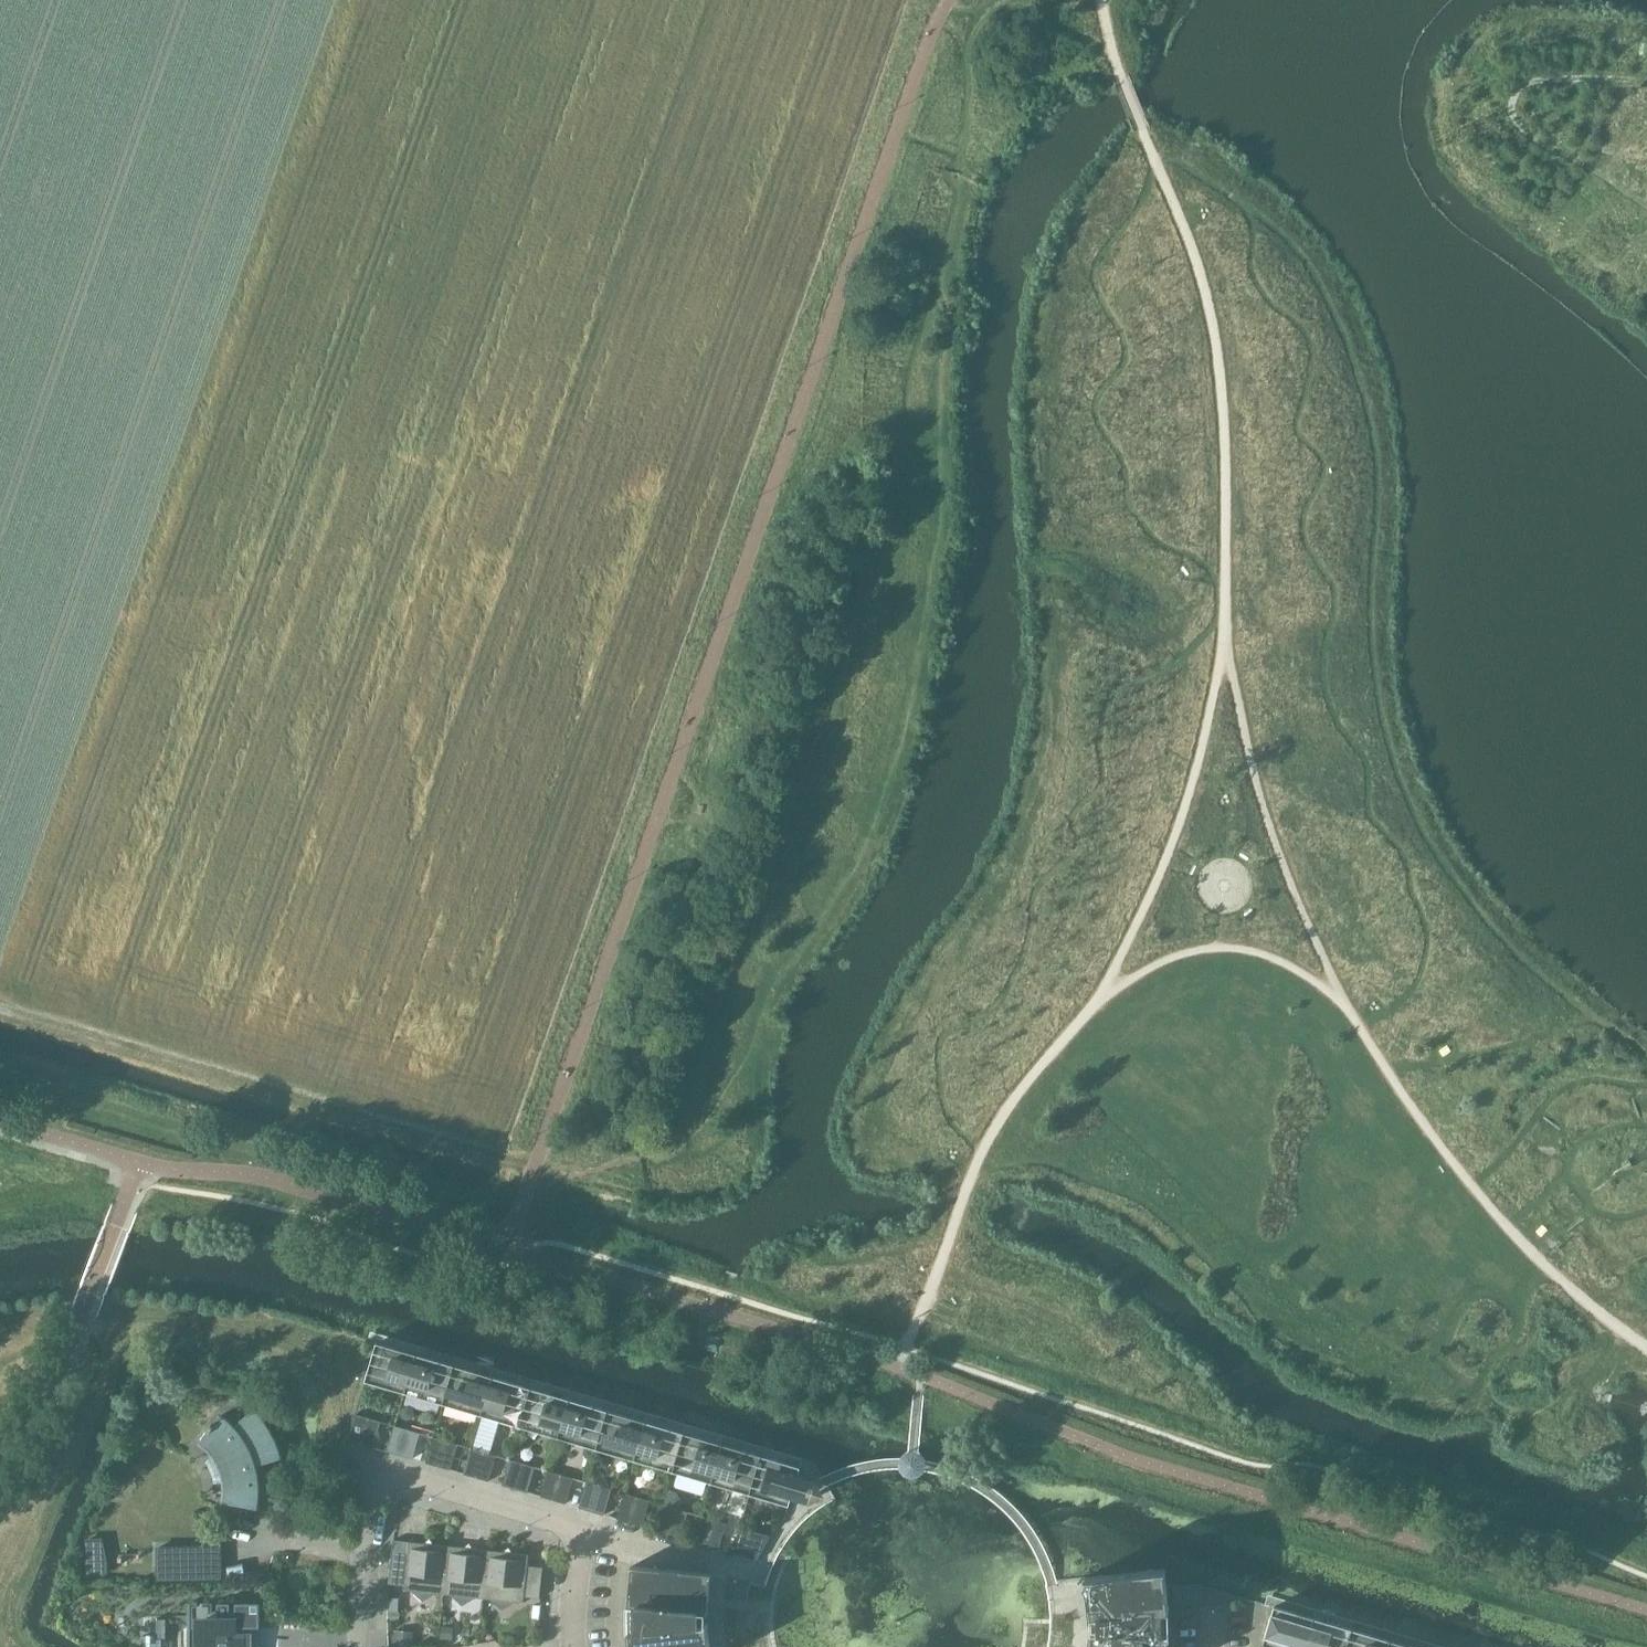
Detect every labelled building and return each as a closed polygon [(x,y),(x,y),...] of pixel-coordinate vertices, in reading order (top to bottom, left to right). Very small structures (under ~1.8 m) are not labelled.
[(377,1343),(366,1381),(405,1393),(416,1355),(377,1343)] [(416,1355),(405,1393),(443,1404),(454,1366),(416,1355)] [(454,1366),(443,1404),(481,1415),(493,1377),(454,1366)] [(493,1377),(481,1415),(520,1427),(531,1389),(493,1377)] [(531,1389),(520,1427),(558,1438),(570,1400),(531,1389)] [(570,1400),(558,1438),(597,1449),(608,1411),(570,1400)] [(203,1440),(210,1446),(216,1452),(221,1459),(225,1467),(227,1474),(228,1482),(228,1488),(227,1502),(256,1508),(258,1494),(258,1487),(257,1480),(256,1473),(255,1466),(253,1460),(250,1453),(274,1442),(270,1434),(265,1426),(259,1418),(253,1411),(234,1429),(227,1422),(219,1416),(203,1440)] [(608,1411),(597,1449),(635,1460),(646,1422),(608,1411)] [(349,1440),(374,1448),(381,1422),(356,1415),(349,1440)] [(646,1422),(635,1460),(674,1472),(685,1434),(646,1422)] [(388,1452),(413,1459),(420,1434),(395,1427),(388,1452)] [(685,1434),(674,1472),(712,1483),(723,1445),(685,1434)] [(426,1463),(451,1470),(459,1445),(434,1438),(426,1463)] [(723,1445),(712,1483),(750,1494),(761,1456),(723,1445)] [(464,1474),(489,1482),(497,1456),(472,1449),(464,1474)] [(761,1456),(750,1494),(789,1506),(792,1497),(809,1502),(815,1482),(798,1477),(801,1468),(799,1467),(761,1456)] [(502,1485),(528,1493),(535,1468),(510,1460),(502,1485)] [(541,1497),(566,1504),(574,1479),(549,1472),(541,1497)] [(579,1508),(604,1515),(612,1490),(587,1483),(579,1508)] [(618,1519),(643,1527),(650,1501),(625,1494),(618,1519)] [(656,1531),(681,1538),(688,1513),(663,1505),(656,1531)] [(695,1542),(720,1549),(727,1524),(702,1517),(695,1542)] [(733,1553),(758,1560),(770,1537),(740,1528),(733,1553)] [(102,1535),(86,1536),(86,1573),(108,1572),(102,1535)] [(220,1542),(157,1543),(158,1579),(221,1578),(220,1542)] [(435,1594),(444,1595),(449,1547),(409,1542),(408,1553),(393,1552),(389,1582),(405,1584),(404,1590),(414,1591),(424,1601),(435,1594)] [(484,1599),(489,1551),(449,1547),(444,1595),(453,1596),(463,1605),(475,1598),(484,1599)] [(489,1551),(484,1599),(493,1600),(503,1609),(514,1602),(524,1603),(525,1597),(540,1599),(543,1568),(528,1566),(529,1555),(489,1551)] [(708,1619),(712,1574),(632,1566),(627,1619),(630,1646),(711,1646),(708,1619)] [(1097,1577),(1086,1578),(1091,1623),(1089,1646),(1170,1646),(1172,1623),(1167,1582),(1166,1570),(1155,1571),(1152,1570),(1149,1570),(1146,1572),(1106,1576),(1103,1575),(1099,1575),(1097,1577)] [(188,1604),(188,1615),(188,1646),(234,1646),(234,1628),(238,1628),(260,1628),(260,1625),(260,1604),(236,1604),(236,1612),(230,1612),(230,1604),(218,1604),(218,1612),(212,1612),(212,1604),(188,1604)] [(1275,1607),(1263,1645),(1269,1646),(1305,1646),(1313,1619),(1275,1607)] [(1313,1619),(1305,1646),(1346,1646),(1351,1631),(1313,1619)] [(1351,1631),(1346,1646),(1388,1646),(1390,1642),(1351,1631)]
